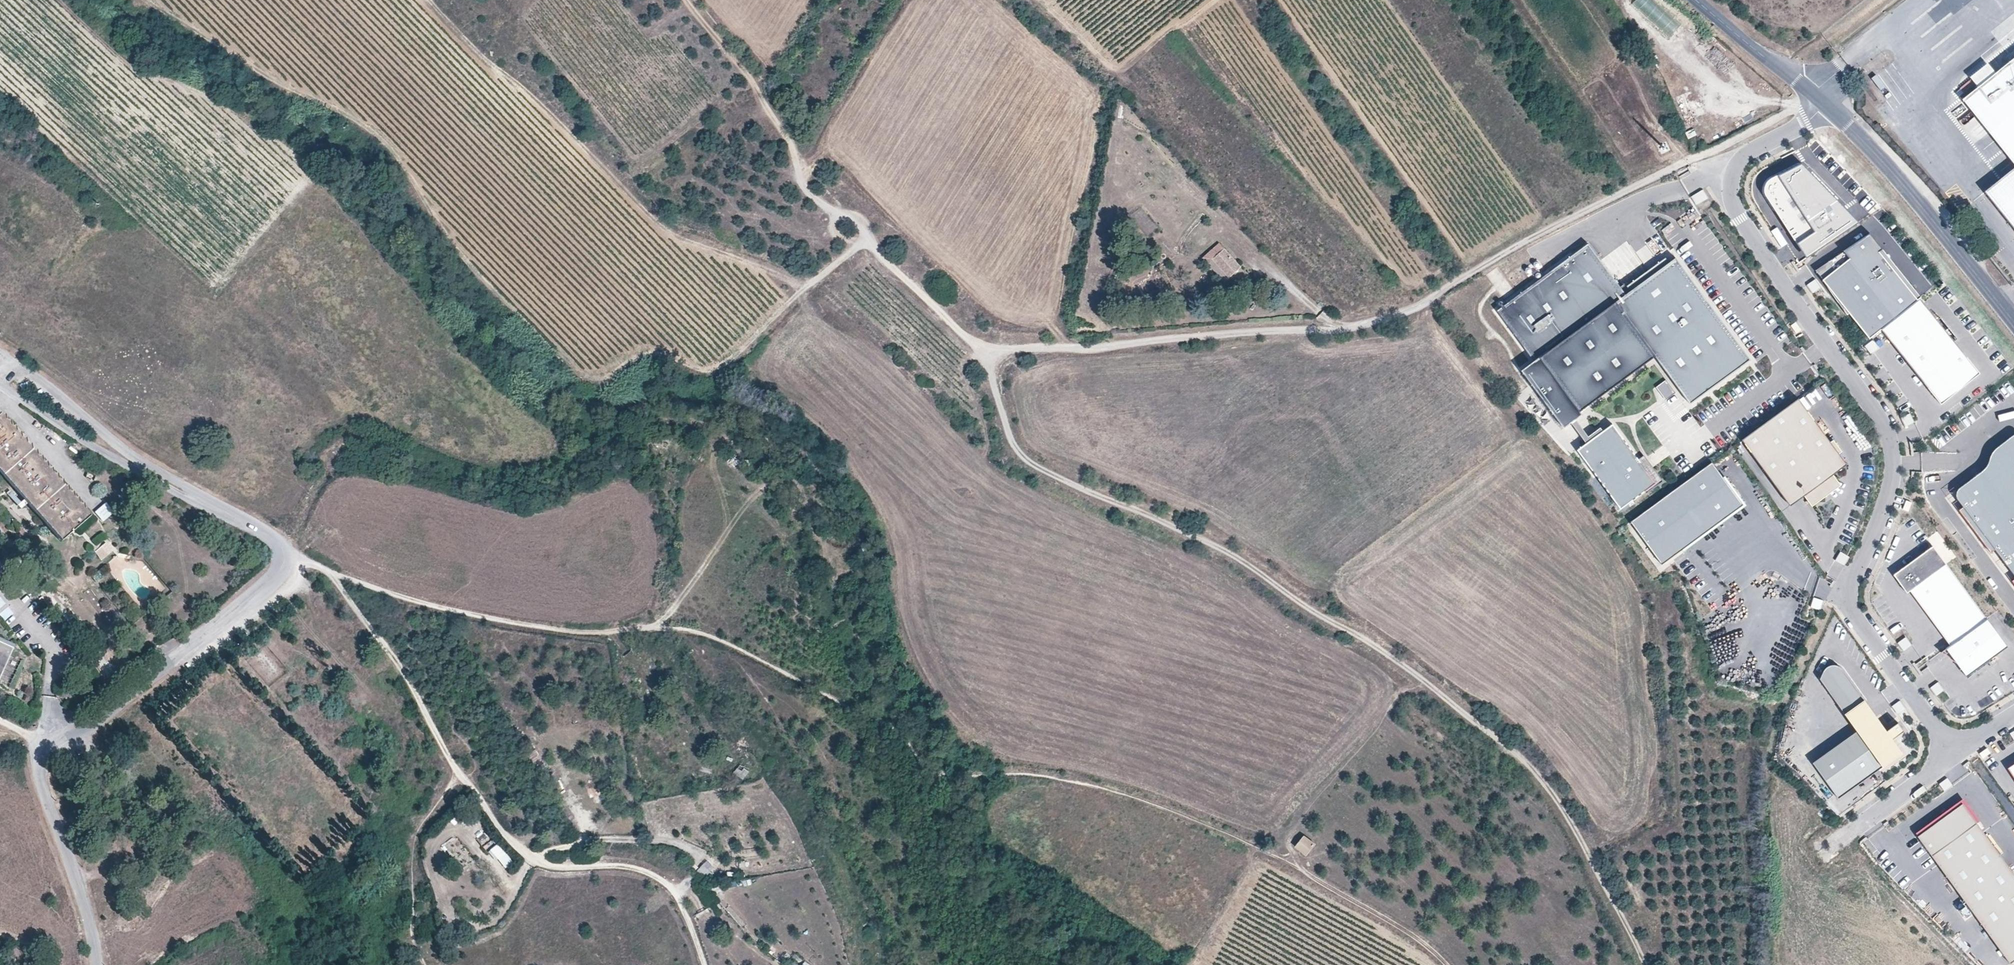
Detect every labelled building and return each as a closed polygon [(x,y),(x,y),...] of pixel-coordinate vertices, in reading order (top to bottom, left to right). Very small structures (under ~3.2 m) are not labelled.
[(1995,72),(1976,87),(1961,99),(2013,165),(2013,57),(1995,72)] [(1969,78),(1976,87),(1995,72),(1988,63),(1969,78)] [(1695,129),(1687,132),(1690,139),(1698,136),(1695,129)] [(1803,164),(1771,179),(1767,182),(1765,186),(1765,191),(1768,198),(1807,257),(1858,222),(1839,203),(1812,175),(1810,176),(1803,164)] [(1984,191),(2013,228),(2013,167),(1984,191)] [(1706,201),(1701,192),(1692,198),(1697,206),(1706,201)] [(1823,279),(1869,339),(1881,329),(1918,300),(1878,249),(1882,247),(1869,230),(1838,254),(1845,262),(1823,279)] [(1779,238),(1784,246),(1791,242),(1785,233),(1779,238)] [(1631,290),(1628,285),(1626,282),(1621,286),(1589,242),(1498,309),(1535,360),(1522,369),(1565,427),(1584,413),(1581,410),(1656,355),(1671,376),(1681,389),(1691,403),(1752,359),(1677,256),(1670,261),(1631,290)] [(1240,267),(1218,243),(1201,258),(1224,282),(1232,275),(1240,267)] [(1631,290),(1670,261),(1667,256),(1628,285),(1631,290)] [(1116,260),(1109,258),(1105,272),(1112,274),(1116,260)] [(1809,284),(1815,292),(1821,287),(1815,279),(1809,284)] [(1938,320),(1920,298),(1918,300),(1881,329),(1941,404),(1980,374),(1967,357),(1964,359),(1960,355),(1963,352),(1954,341),(1938,320)] [(1963,334),(1947,313),(1938,320),(1954,341),(1963,334)] [(1792,325),(1798,332),(1802,329),(1797,322),(1792,325)] [(1863,345),(1869,354),(1879,348),(1873,339),(1863,345)] [(1879,356),(1868,363),(1873,370),(1884,363),(1879,356)] [(1681,389),(1671,376),(1661,383),(1671,396),(1681,389)] [(1831,441),(1799,397),(1742,438),(1766,472),(1780,462),(1804,495),(1811,505),(1841,484),(1833,474),(1847,464),(1839,453),(1842,451),(1834,439),(1831,441)] [(0,415),(0,472),(61,542),(89,518),(0,415)] [(1578,448),(1622,508),(1646,490),(1657,482),(1639,458),(1614,423),(1578,448)] [(2013,435),(1998,447),(2012,466),(1990,482),(1982,471),(1960,488),(1957,491),(1957,494),(1957,498),(1964,507),(1960,510),(1992,553),(1996,550),(2013,574),(2013,435)] [(1998,447),(1982,471),(1990,482),(2012,466),(1998,447)] [(1657,482),(1646,490),(1647,492),(1664,480),(1645,454),(1639,458),(1657,482)] [(1743,504),(1712,461),(1630,521),(1662,564),(1743,504)] [(1780,462),(1766,472),(1790,505),(1804,495),(1780,462)] [(1910,508),(1913,499),(1908,497),(1904,506),(1910,508)] [(106,502),(94,510),(102,521),(114,513),(106,502)] [(102,560),(115,550),(108,540),(95,551),(102,560)] [(1910,589),(1949,644),(1985,619),(1933,545),(1893,573),(1907,592),(1910,589)] [(1840,551),(1835,560),(1842,564),(1847,555),(1840,551)] [(14,612),(1,597),(0,597),(0,615),(5,620),(14,612)] [(1819,601),(1816,611),(1825,613),(1828,604),(1819,601)] [(1949,644),(1944,648),(1965,676),(2006,646),(1986,618),(1985,619),(1949,644)] [(14,648),(15,645),(0,638),(0,642),(14,648)] [(1911,646),(1905,638),(1898,643),(1904,651),(1911,646)] [(14,648),(0,642),(0,678),(14,648)] [(1865,700),(1842,668),(1839,666),(1836,665),(1833,665),(1829,666),(1827,666),(1820,678),(1846,714),(1865,700)] [(1943,691),(1937,683),(1930,688),(1936,696),(1943,691)] [(1876,716),(1865,700),(1846,714),(1857,730),(1876,716)] [(1906,711),(1901,703),(1893,708),(1899,716),(1906,711)] [(1892,738),(1904,730),(1898,722),(1887,730),(1876,716),(1857,730),(1813,762),(1839,798),(1902,752),(1892,738)] [(1984,756),(1991,751),(1988,746),(1980,752),(1984,756)] [(2006,769),(2013,781),(2013,763),(2006,769)] [(1954,784),(1948,777),(1940,783),(1946,790),(1954,784)] [(1916,838),(2009,964),(2013,961),(2013,878),(1961,805),(1916,838)] [(1315,844),(1304,836),(1296,847),(1307,854),(1315,844)] [(506,852),(497,841),(489,848),(498,859),(506,852)] [(506,852),(498,859),(505,867),(512,860),(506,852)]
